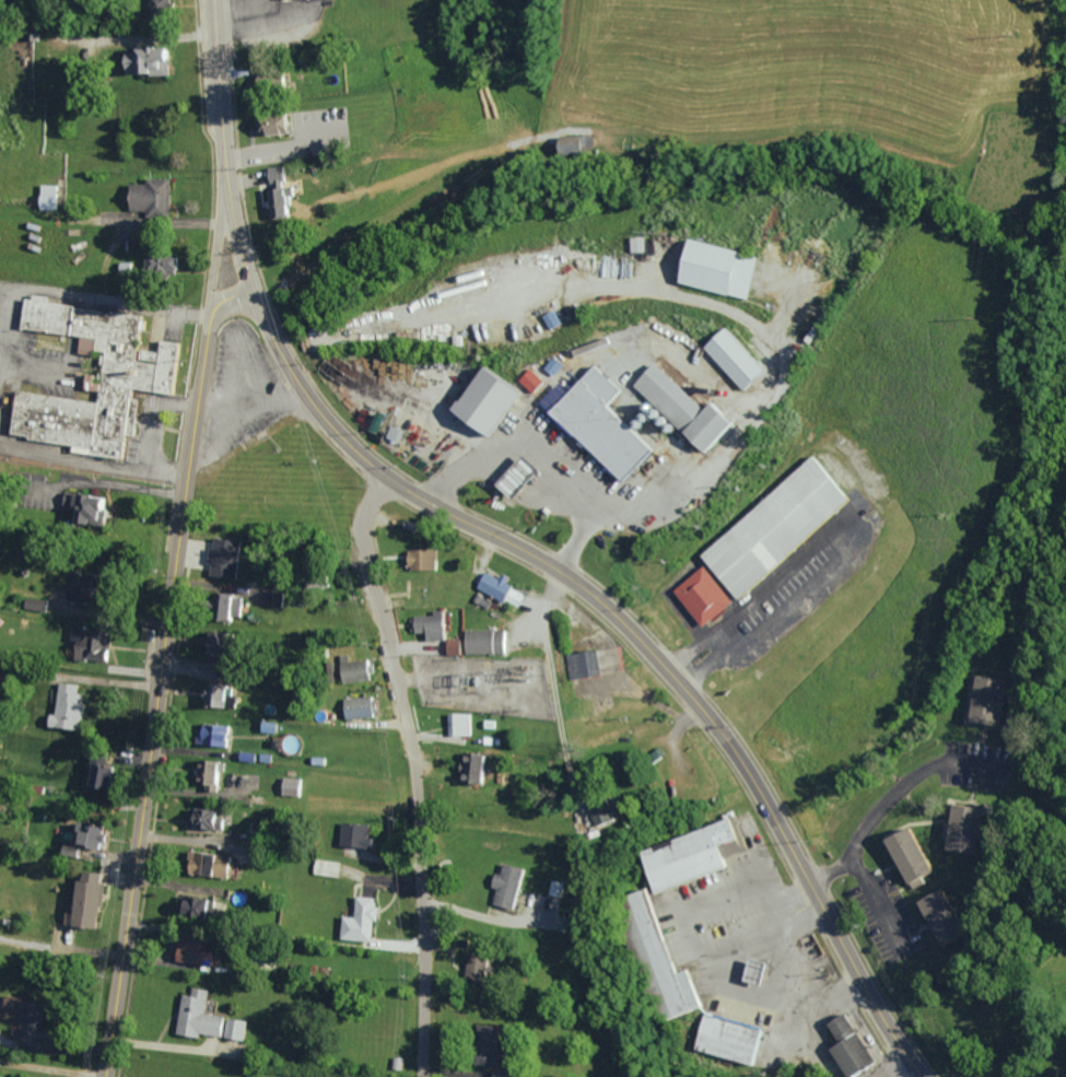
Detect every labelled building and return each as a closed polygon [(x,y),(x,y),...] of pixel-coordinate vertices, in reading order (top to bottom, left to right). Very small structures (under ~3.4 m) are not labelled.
[(175,18),(176,0),(155,0),(154,17),(175,18)] [(150,71),(129,72),(128,49),(140,49),(140,46),(150,46),(150,44),(160,44),(160,46),(169,45),(171,74),(150,74),(150,71)] [(266,133),(292,132),(291,110),(263,113),(263,116),(258,117),(258,131),(266,131),(266,133)] [(349,131),(368,129),(370,142),(350,144),(349,131)] [(563,153),(596,152),(596,136),(563,137),(563,153)] [(286,164),(270,165),(272,182),(276,180),(277,189),(271,189),(274,218),(295,214),(292,188),(286,188),(285,180),(289,180),(286,164)] [(175,177),(149,176),(149,184),(133,183),(132,210),(148,210),(148,218),(174,219),(175,177)] [(43,208),(44,183),(59,184),(58,209),(43,208)] [(636,252),(650,252),(649,236),(635,237),(636,252)] [(750,298),(681,280),(693,237),(762,256),(750,298)] [(150,253),(150,277),(186,276),(185,253),(150,253)] [(126,459),(137,388),(178,394),(186,343),(166,340),(164,352),(142,348),(147,316),(53,301),(54,298),(31,295),(26,327),(85,337),(83,353),(100,356),(101,351),(110,352),(107,375),(92,372),(89,389),(105,392),(103,403),(23,390),(16,435),(83,446),(82,452),(126,459)] [(545,316),(552,329),(563,323),(556,310),(545,316)] [(737,378),(714,350),(719,346),(718,343),(740,326),(775,370),(752,388),(741,374),(737,378)] [(548,368),(558,376),(568,364),(558,356),(548,368)] [(711,453),(636,384),(658,361),(710,409),(717,400),(739,421),(711,453)] [(598,364),(573,390),(563,382),(546,399),(557,409),(553,412),(626,481),(657,448),(609,403),(623,389),(598,364)] [(531,388),(492,366),(465,413),(503,435),(531,388)] [(524,380),(537,394),(549,382),(537,368),(524,380)] [(527,454),(502,482),(517,496),(542,468),(527,454)] [(702,554),(741,598),(854,497),(815,454),(702,554)] [(111,526),(115,498),(70,491),(68,508),(82,511),(81,521),(111,526)] [(237,579),(244,541),(216,536),(211,563),(214,563),(212,575),(237,579)] [(415,569),(443,571),(444,550),(416,549),(415,569)] [(703,565),(734,600),(704,625),(675,590),(703,565)] [(522,607),(528,593),(511,585),(513,580),(492,570),(482,588),(522,607)] [(102,604),(103,574),(78,573),(78,587),(70,587),(69,602),(102,604)] [(50,612),(52,602),(32,597),(29,607),(50,612)] [(247,598),(234,597),(232,617),(244,618),(247,598)] [(452,640),(451,610),(440,610),(440,616),(415,617),(416,633),(430,632),(430,641),(452,640)] [(115,630),(74,624),(72,640),(79,641),(76,657),(111,662),(115,630)] [(468,629),(468,653),(510,654),(511,630),(468,629)] [(236,633),(213,631),(212,654),(235,655),(236,633)] [(452,655),(465,655),(466,639),(452,639),(452,655)] [(602,667),(624,665),(622,646),(600,649),(602,667)] [(573,680),(603,676),(599,649),(568,654),(573,680)] [(348,682),(376,680),(376,659),(347,661),(348,682)] [(970,722),(999,725),(1004,679),(975,676),(970,722)] [(82,685),(64,683),(60,715),(55,715),(54,726),(84,730),(88,694),(81,694),(82,685)] [(237,708),(238,685),(207,684),(207,707),(237,708)] [(348,698),(348,718),(382,717),(381,697),(348,698)] [(477,714),(453,713),(453,735),(477,736),(477,714)] [(233,725),(213,725),(213,746),(233,746),(233,725)] [(496,784),(497,754),(468,752),(467,783),(496,784)] [(205,790),(222,793),(226,763),(202,759),(200,775),(207,776),(205,790)] [(305,778),(287,777),(287,795),(305,795),(305,778)] [(981,855),(989,808),(962,803),(959,824),(948,823),(943,848),(981,855)] [(225,810),(200,809),(199,829),(224,830),(225,810)] [(736,815),(640,851),(656,893),(731,866),(724,844),(743,836),(736,815)] [(102,849),(102,841),(106,842),(107,824),(77,823),(76,831),(82,831),(81,847),(66,846),(66,855),(82,856),(82,848),(102,849)] [(375,838),(375,824),(346,823),(345,846),(381,848),(381,838),(375,838)] [(939,873),(919,828),(894,839),(914,884),(939,873)] [(244,863),(265,864),(266,848),(245,847),(244,863)] [(519,909),(527,868),(507,864),(505,874),(499,872),(496,888),(499,889),(495,904),(519,909)] [(79,869),(104,871),(94,930),(70,927),(79,869)] [(648,885),(680,973),(690,970),(703,1007),(656,1023),(610,899),(648,885)] [(925,902),(947,947),(971,935),(949,890),(925,902)] [(213,923),(218,903),(186,895),(182,915),(213,923)] [(377,921),(382,921),(384,898),(360,896),(358,917),(344,916),(342,939),(375,942),(377,921)] [(182,964),(224,965),(225,952),(208,951),(208,939),(183,938),(182,964)] [(493,978),(494,957),(471,956),(471,977),(493,978)] [(176,984),(203,990),(201,1012),(219,1017),(215,1032),(197,1031),(192,1037),(168,1032),(176,984)] [(21,998),(48,1003),(43,1052),(12,1044),(21,998)] [(706,1012),(695,1047),(753,1065),(764,1030),(706,1012)] [(845,1012),(828,1022),(840,1042),(830,1047),(848,1076),(853,1076),(876,1063),(845,1012)] [(228,1037),(248,1040),(250,1021),(231,1018),(228,1037)] [(508,1066),(509,1027),(486,1026),(484,1065),(508,1066)]
